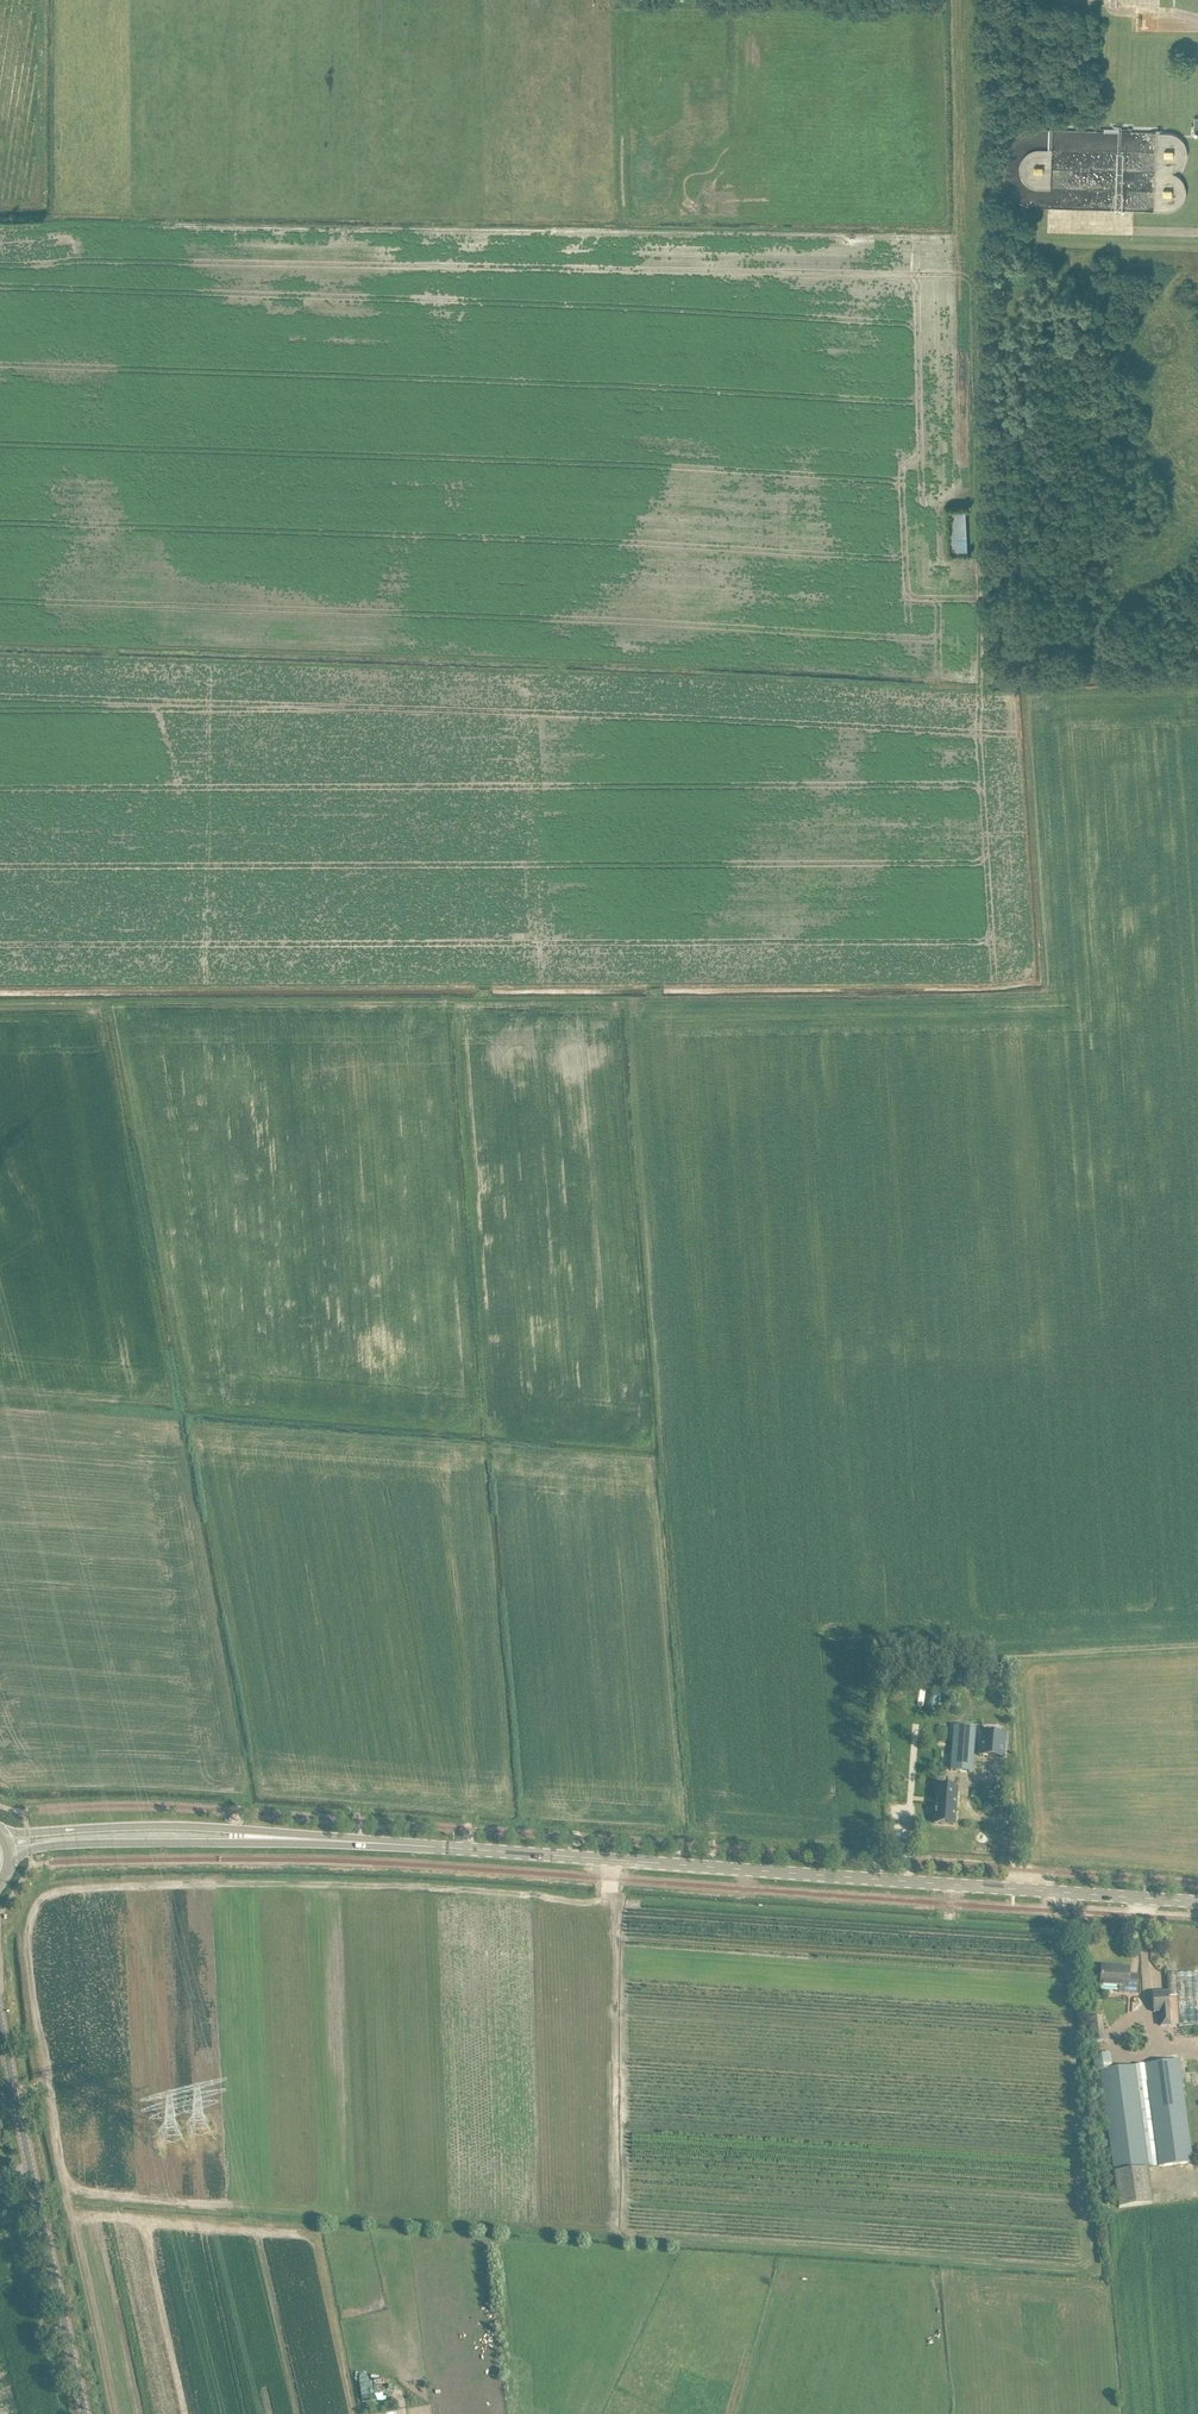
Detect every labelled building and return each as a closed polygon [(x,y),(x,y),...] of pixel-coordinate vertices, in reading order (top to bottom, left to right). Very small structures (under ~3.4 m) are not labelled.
[(968,509),(953,509),(954,551),(969,550),(968,509)] [(971,1715),(970,1727),(954,1726),(951,1770),(972,1772),(976,1716),(971,1715)] [(982,1733),(980,1756),(1003,1757),(1004,1735),(982,1733)] [(936,1808),(936,1811),(935,1823),(954,1825),(956,1790),(938,1789),(938,1797),(937,1797),(937,1808),(936,1808)] [(1195,1924),(1164,1926),(1169,1991),(1153,1992),(1154,2013),(1160,2012),(1161,2027),(1171,2026),(1172,2042),(1197,2040),(1197,1973),(1195,1924)] [(1102,1966),(1101,1978),(1100,1986),(1124,1988),(1124,1992),(1137,1993),(1137,1988),(1138,1976),(1129,1975),(1130,1968),(1102,1966)] [(1178,2060),(1101,2070),(1119,2208),(1153,2203),(1148,2168),(1193,2161),(1178,2060)]
